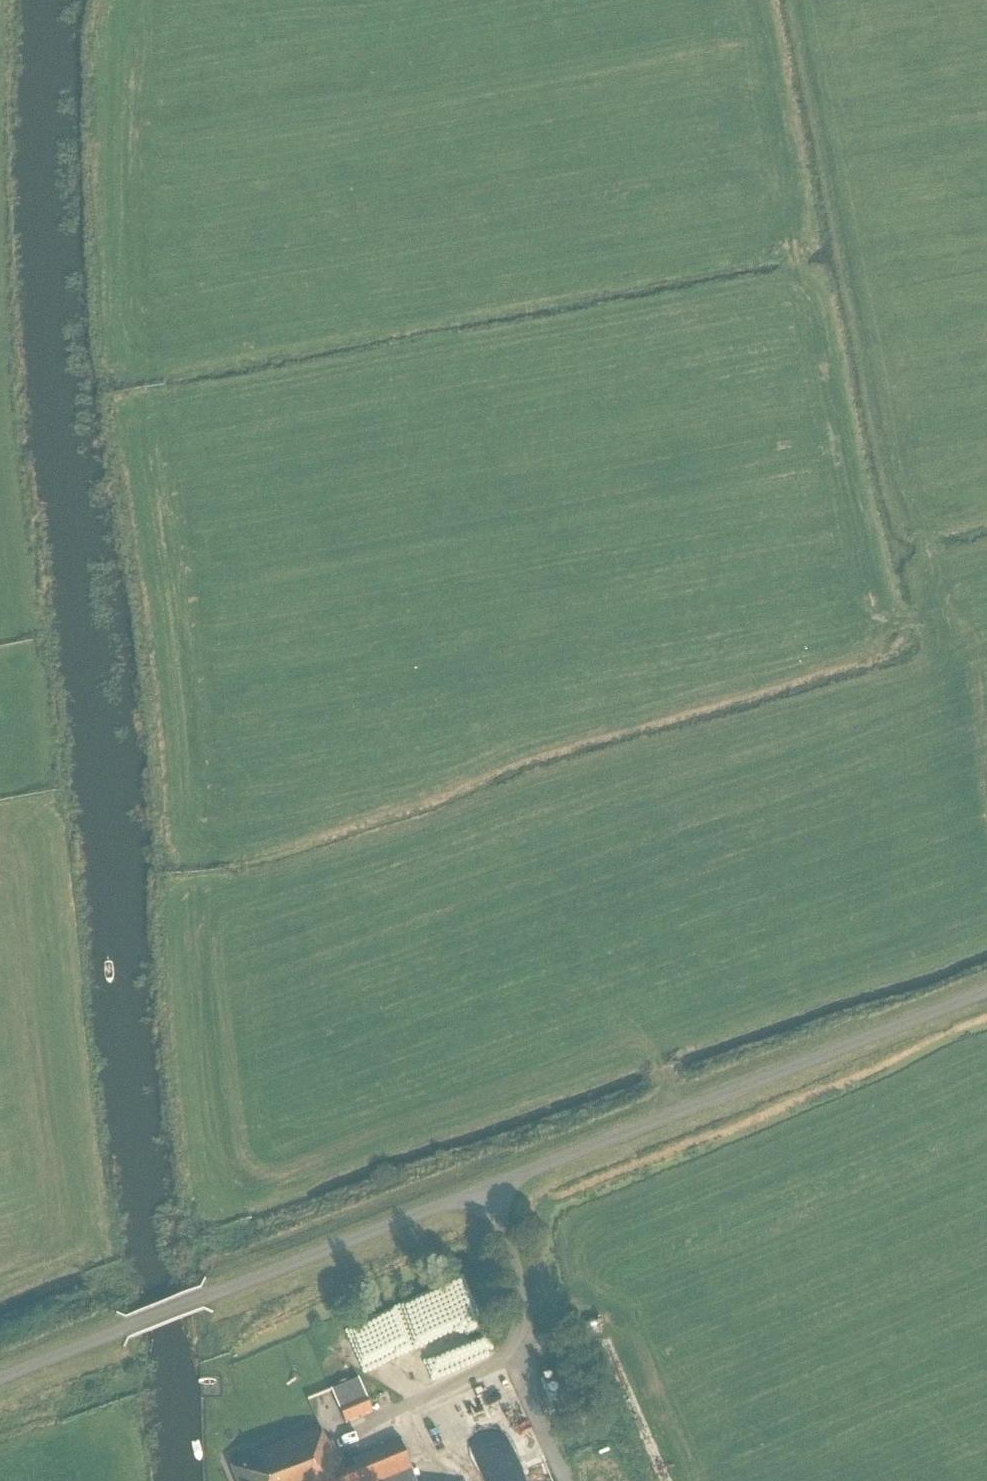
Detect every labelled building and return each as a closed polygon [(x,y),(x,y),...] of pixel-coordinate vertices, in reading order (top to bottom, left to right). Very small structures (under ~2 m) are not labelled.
[(332,1392),(346,1424),(373,1413),(359,1381),(332,1392)] [(414,1475),(401,1442),(353,1461),(356,1470),(345,1474),(333,1443),(328,1445),(321,1429),(253,1456),(254,1459),(231,1468),(237,1480),(416,1480),(414,1475)]
